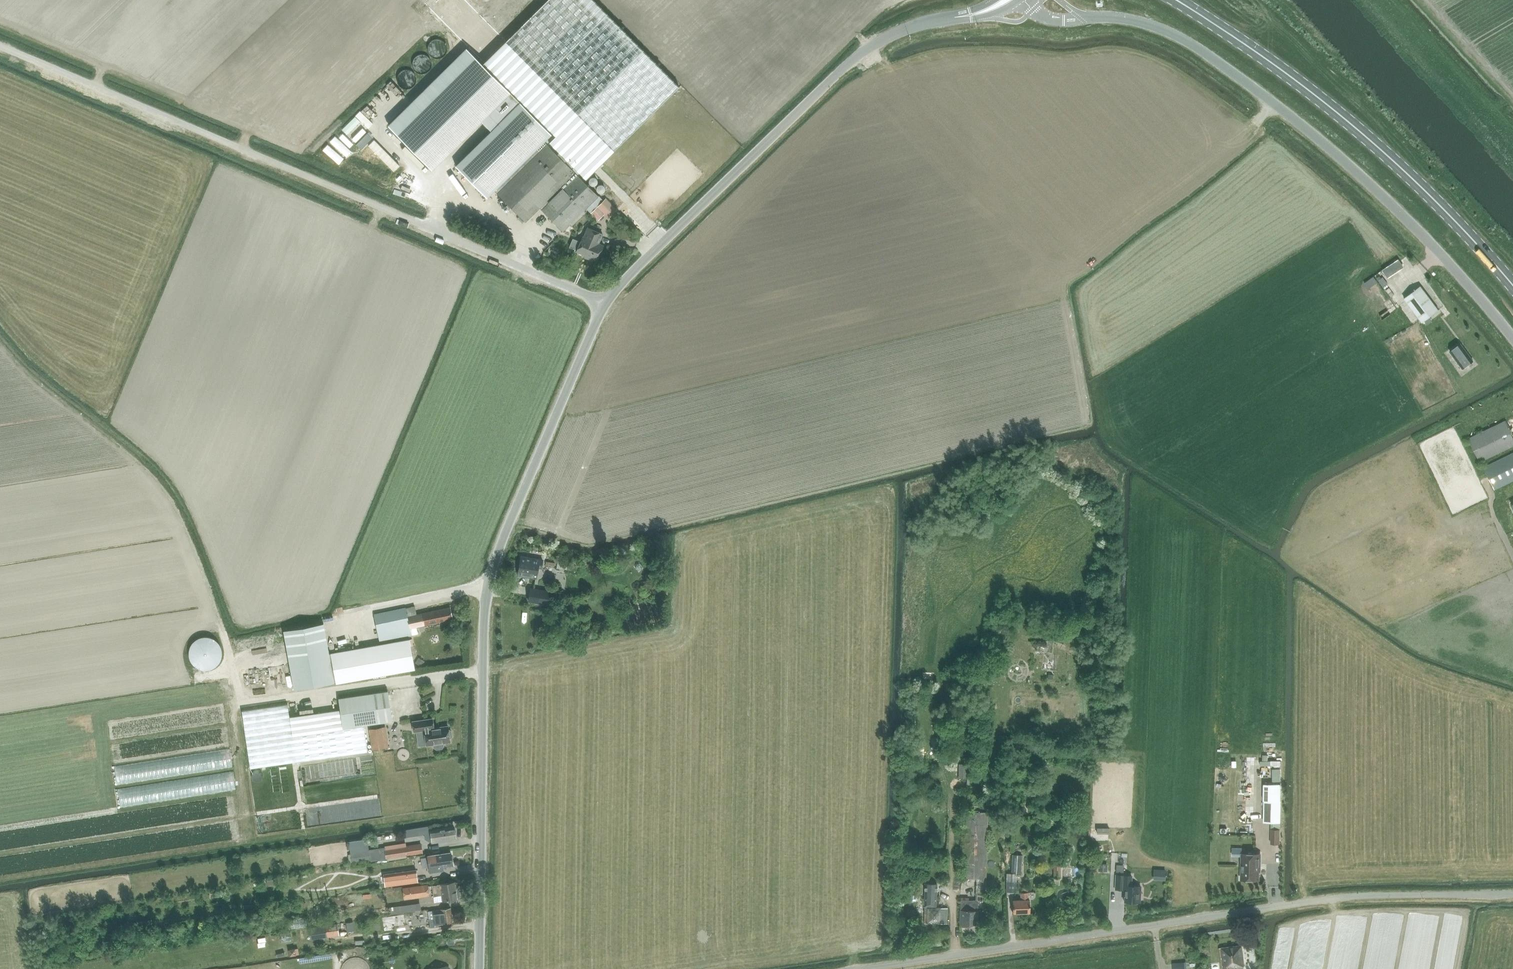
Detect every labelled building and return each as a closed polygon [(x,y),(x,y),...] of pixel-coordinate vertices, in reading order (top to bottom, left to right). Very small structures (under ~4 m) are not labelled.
[(483,61),(556,134),(549,141),(586,178),(602,163),(679,87),(592,0),(545,0),(483,61)] [(468,49),(390,127),(431,169),(481,120),(491,130),(520,102),(468,49)] [(491,130),(456,165),(487,197),(490,194),(494,197),(543,148),(540,145),(551,134),(520,102),(491,130)] [(367,133),(356,144),(361,149),(372,138),(367,133)] [(374,139),(368,145),(394,171),(399,165),(374,139)] [(543,148),(494,197),(522,225),(537,210),(571,176),(543,148)] [(571,176),(537,210),(539,212),(560,234),(586,210),(595,200),(574,178),(574,179),(571,176)] [(595,200),(586,210),(592,215),(595,213),(602,219),(614,206),(606,199),(600,205),(595,200)] [(575,252),(574,255),(583,259),(584,256),(598,262),(605,247),(599,244),(603,235),(591,230),(587,239),(581,237),(575,252)] [(1402,264),(1399,259),(1383,270),(1386,275),(1402,264)] [(1402,299),(1406,304),(1420,323),(1437,311),(1418,286),(1402,299)] [(1474,361),(1460,343),(1450,351),(1463,369),(1474,361)] [(1468,441),(1479,463),(1481,463),(1512,447),(1512,437),(1506,422),(1470,441),(1468,441)] [(1484,470),(1495,491),(1512,482),(1512,455),(1484,470)] [(521,555),(518,574),(537,577),(538,567),(541,567),(543,559),(521,555)] [(528,601),(547,603),(549,592),(530,589),(528,601)] [(381,641),(328,650),(333,680),(413,666),(408,636),(419,633),(417,626),(453,618),(451,607),(408,616),(406,607),(375,614),(381,641)] [(333,682),(333,680),(328,650),(323,622),(285,629),(295,688),(333,682)] [(222,654),(222,653),(222,650),(221,647),(219,645),(217,643),(215,641),(212,640),(209,639),(206,639),(203,640),(201,640),(199,642),(197,644),(195,646),(194,649),(193,652),(193,654),(194,657),(195,660),(197,663),(198,664),(200,666),(203,667),(206,668),(209,668),(214,667),(216,665),(218,663),(221,659),(222,657),(222,654)] [(419,657),(415,662),(421,666),(424,661),(419,657)] [(287,704),(242,710),(251,768),(327,757),(367,751),(363,725),(392,720),(388,690),(339,698),(340,709),(289,717),(287,704)] [(432,718),(413,721),(414,732),(416,731),(418,746),(426,745),(427,745),(434,744),(434,747),(436,749),(442,748),(444,746),(443,743),(450,742),(450,739),(452,736),(451,731),(448,729),(448,726),(434,728),(432,718)] [(384,727),(370,730),(373,746),(374,750),(387,748),(387,744),(384,727)] [(958,763),(958,777),(967,777),(967,763),(958,763)] [(1272,768),(1272,780),(1280,780),(1279,768),(1272,768)] [(1263,801),(1263,822),(1271,823),(1279,823),(1280,823),(1281,784),(1263,784),(1263,801)] [(978,900),(986,900),(988,813),(962,813),(961,877),(976,878),(975,902),(960,902),(960,926),(978,926),(978,900)] [(431,830),(433,841),(456,837),(454,825),(431,830)] [(1271,843),(1279,843),(1279,829),(1271,829),(1271,843)] [(405,846),(384,849),(386,859),(406,856),(422,853),(421,844),(405,846)] [(350,854),(348,854),(349,862),(370,859),(368,850),(350,853),(350,854)] [(451,853),(427,856),(429,871),(443,868),(443,867),(453,865),(451,853)] [(1022,854),(1012,853),(1011,872),(1021,873),(1022,854)] [(1241,879),(1259,879),(1259,854),(1242,854),(1241,879)] [(416,869),(383,873),(385,885),(417,881),(416,869)] [(1165,879),(1165,870),(1154,869),(1153,879),(1165,879)] [(1124,901),(1125,901),(1140,902),(1141,886),(1131,886),(1132,876),(1116,875),(1115,889),(1125,890),(1124,901)] [(458,885),(456,886),(455,879),(440,882),(440,883),(433,884),(435,895),(442,894),(443,899),(458,897),(458,895),(460,895),(461,893),(460,886),(458,885)] [(1007,881),(1007,891),(1016,890),(1016,881),(1007,881)] [(427,885),(403,888),(404,900),(429,897),(427,885)] [(925,885),(924,907),(925,907),(925,923),(947,923),(947,908),(936,908),(937,885),(925,885)] [(1012,900),(1012,912),(1030,912),(1030,899),(1028,899),(1028,892),(1021,892),(1021,900),(1012,900)] [(412,903),(389,907),(390,914),(413,910),(412,903)] [(451,908),(428,910),(430,928),(435,927),(444,926),(453,925),(451,908)] [(404,913),(382,916),(384,930),(396,928),(395,925),(406,923),(404,913)] [(285,919),(287,927),(304,925),(302,916),(285,919)] [(326,926),(309,929),(311,940),(327,937),(326,926)] [(1244,966),(1242,945),(1219,948),(1222,968),(1231,968),(1237,968),(1237,967),(1244,966)]
